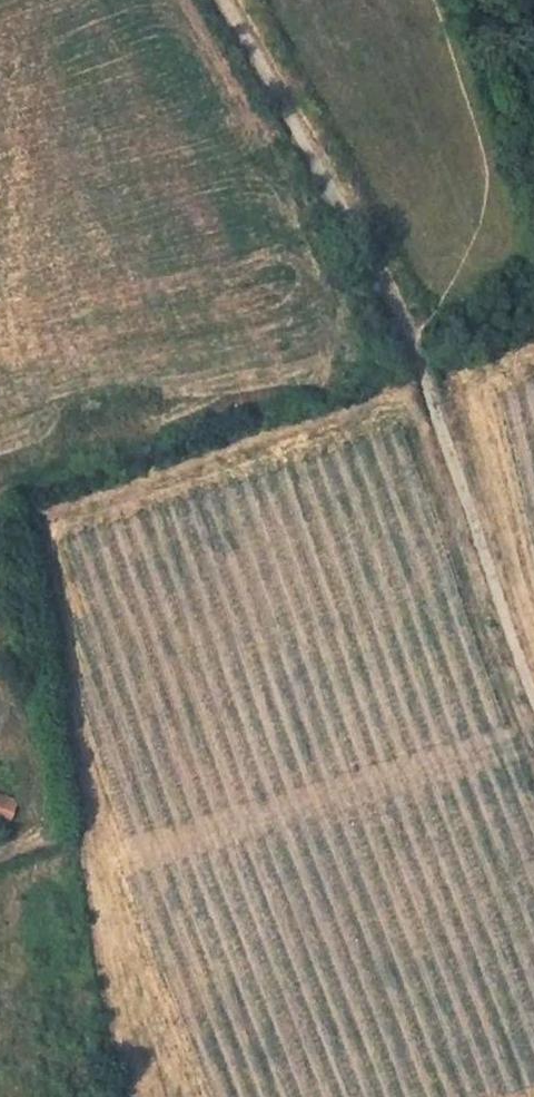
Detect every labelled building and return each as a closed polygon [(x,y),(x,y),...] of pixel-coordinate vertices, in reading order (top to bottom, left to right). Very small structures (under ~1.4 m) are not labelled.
[(18,799),(0,794),(0,819),(10,823),(18,799)]
